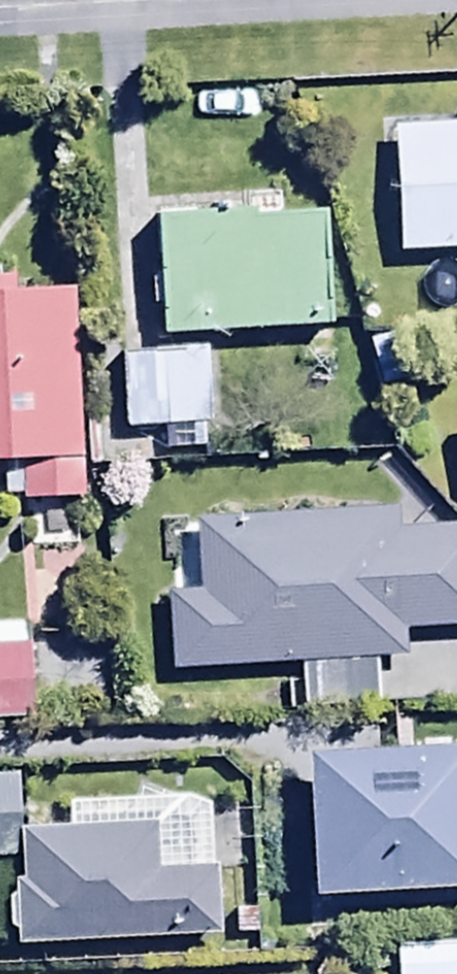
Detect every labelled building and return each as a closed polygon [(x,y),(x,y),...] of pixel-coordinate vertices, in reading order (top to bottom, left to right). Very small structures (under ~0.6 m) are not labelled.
[(394,248),(456,246),(456,115),(389,117),(394,248)] [(155,299),(156,330),(328,323),(323,202),(150,209),(152,272),(146,272),(147,300),(155,299)] [(71,282),(13,285),(12,267),(0,268),(0,457),(1,457),(3,497),(93,493),(91,441),(78,441),(71,282)] [(118,346),(121,425),(205,422),(202,343),(118,346)] [(167,666),(299,662),(301,708),(372,706),(370,653),(404,652),(403,624),(456,623),(456,522),(393,523),(392,503),(192,517),(197,587),(162,590),(167,666)] [(32,646),(0,647),(0,719),(34,719),(32,646)] [(306,887),(456,879),(456,734),(299,742),(306,887)] [(11,938),(215,928),(212,858),(155,861),(152,816),(21,823),(18,771),(0,772),(0,856),(7,856),(11,938)] [(393,973),(456,973),(456,942),(393,942),(393,973)]
